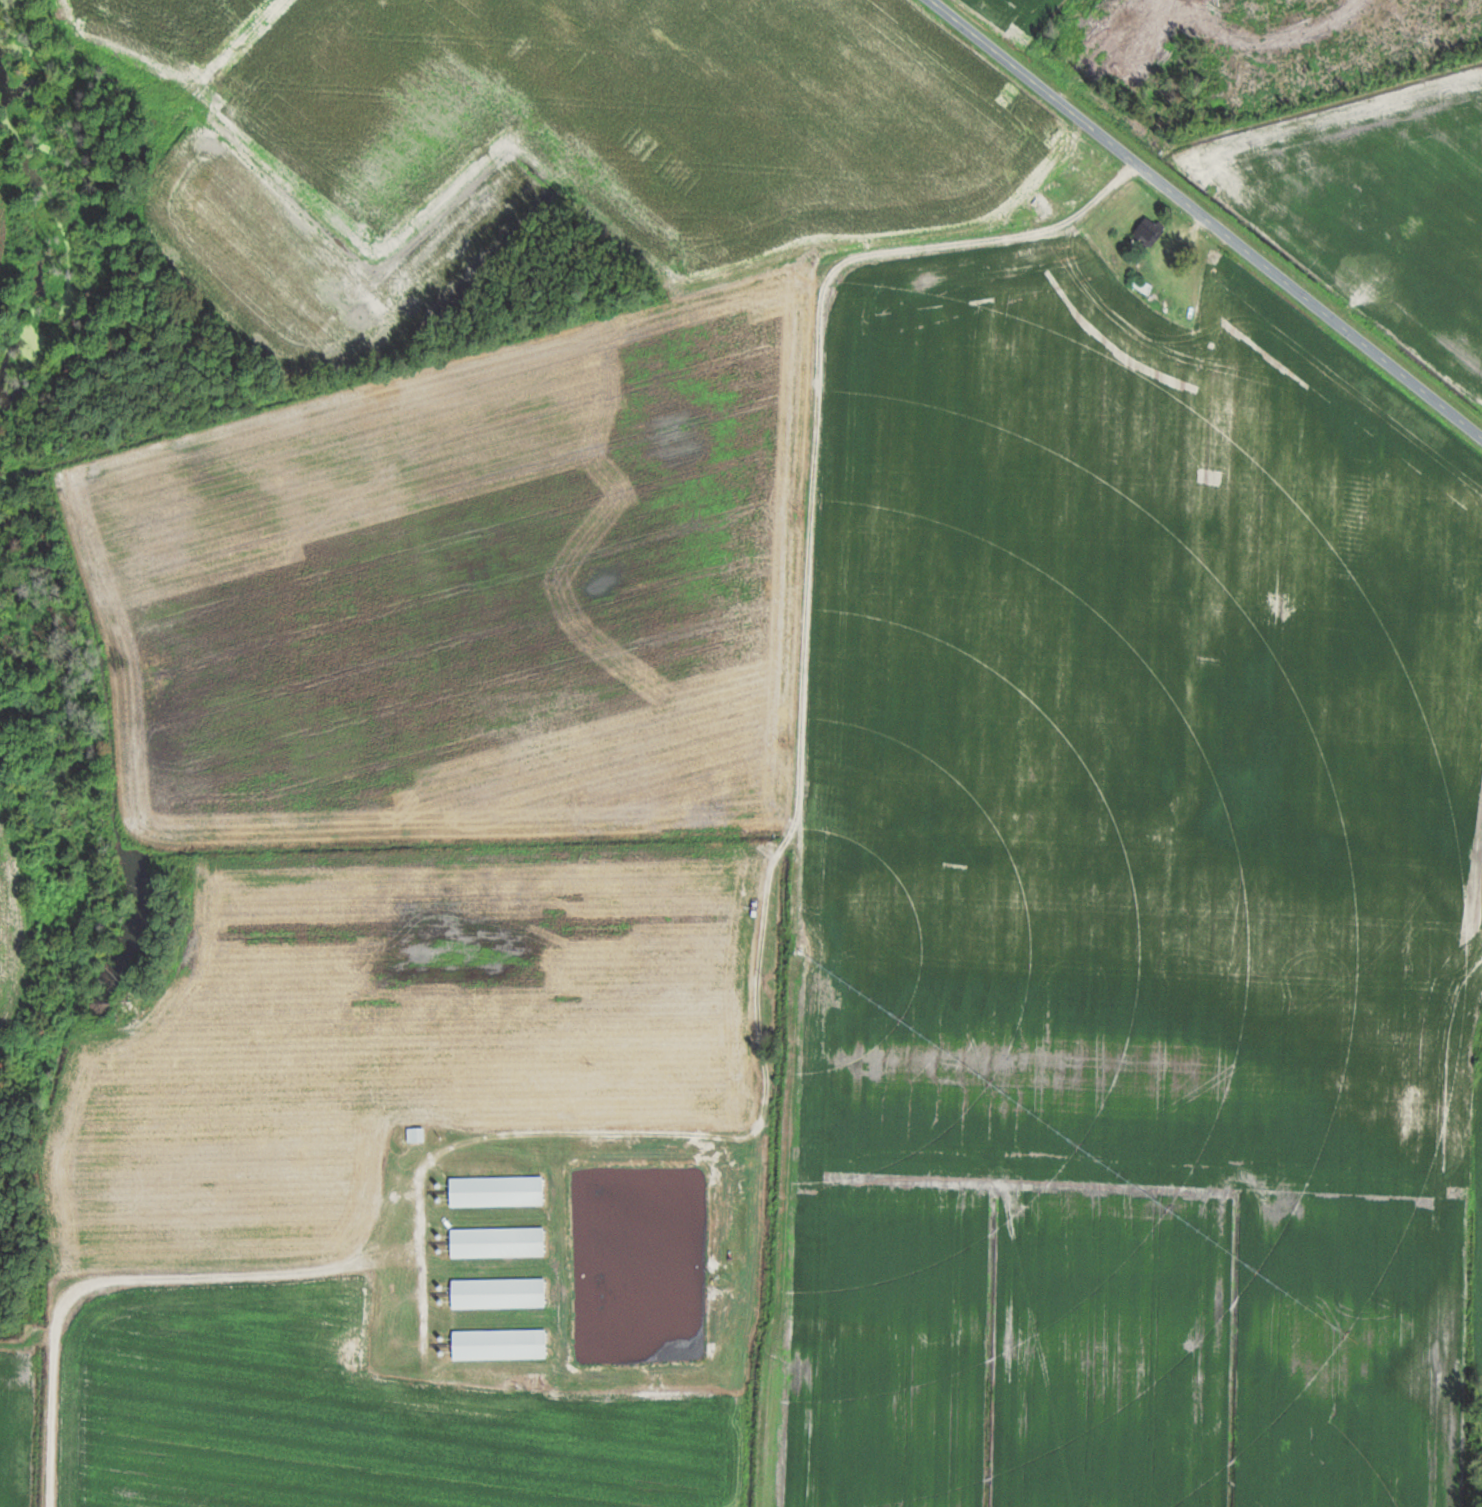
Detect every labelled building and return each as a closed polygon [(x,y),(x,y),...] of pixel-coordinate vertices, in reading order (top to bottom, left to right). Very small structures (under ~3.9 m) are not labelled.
[(1134,232),(1147,215),(1159,223),(1161,221),(1165,224),(1163,226),(1167,229),(1154,248),(1150,245),(1147,248),(1143,245),(1145,242),(1141,239),(1138,242),(1133,238),(1136,234),(1134,232)] [(1157,282),(1153,287),(1144,281),(1148,275),(1157,282)] [(1139,288),(1144,281),(1153,287),(1148,294),(1139,288)] [(408,1128),(408,1142),(425,1142),(425,1128),(408,1128)] [(450,1178),(450,1207),(545,1205),(544,1175),(450,1178)] [(451,1228),(452,1257),(546,1255),(545,1226),(451,1228)] [(452,1280),(453,1308),(547,1306),(546,1278),(452,1280)] [(454,1330),(455,1360),(548,1358),(547,1328),(454,1330)]
